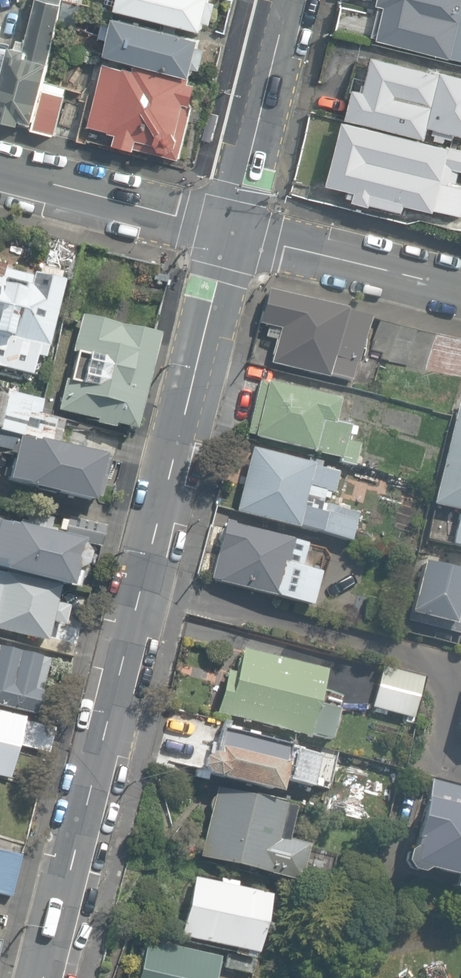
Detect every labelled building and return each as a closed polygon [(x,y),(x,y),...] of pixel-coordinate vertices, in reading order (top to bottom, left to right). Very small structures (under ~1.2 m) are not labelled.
[(34,120),(31,127),(54,133),(64,93),(44,88),(51,60),(47,59),(63,0),(36,0),(32,17),(23,14),(20,26),(30,28),(25,46),(12,43),(0,87),(0,116),(22,122),(23,117),(34,120)] [(75,30),(83,0),(65,0),(59,25),(75,30)] [(205,31),(207,22),(213,24),(218,3),(212,2),(212,0),(121,0),(119,9),(205,31)] [(378,6),(381,6),(373,38),(460,61),(460,0),(379,0),(378,6)] [(108,51),(195,73),(197,64),(202,66),(208,44),(202,43),(204,35),(117,14),(108,51)] [(460,135),(460,76),(438,70),(437,72),(376,56),(367,92),(357,90),(349,119),(428,139),(431,128),(460,135)] [(138,148),(180,159),(199,85),(191,83),(192,79),(138,66),(137,70),(127,67),(126,69),(106,64),(91,125),(118,132),(114,146),(137,151),(138,148)] [(460,215),(460,187),(451,184),(455,169),(460,170),(460,148),(450,145),(449,148),(346,121),(329,184),(359,192),(356,201),(373,206),(374,203),(407,212),(408,205),(436,212),(437,209),(460,215)] [(37,274),(70,282),(79,245),(46,237),(37,274)] [(63,281),(31,273),(30,277),(4,271),(5,266),(0,265),(0,368),(34,375),(38,358),(45,359),(63,281)] [(359,363),(370,317),(254,288),(246,319),(257,322),(257,325),(279,330),(270,365),(326,379),(327,376),(351,382),(356,362),(359,363)] [(114,424),(134,429),(156,334),(80,316),(58,410),(96,419),(95,424),(113,428),(114,424)] [(460,379),(460,375),(460,342),(379,321),(370,357),(377,358),(460,379)] [(245,435),(353,464),(358,445),(344,442),(346,434),(353,436),(355,429),(334,423),(340,400),(268,381),(268,383),(259,381),(245,435)] [(57,446),(63,423),(38,417),(43,400),(6,391),(5,397),(0,395),(0,432),(57,446)] [(459,398),(430,503),(459,511),(450,546),(460,549),(460,399),(459,398)] [(92,501),(103,457),(57,446),(0,432),(0,448),(17,452),(10,479),(27,483),(26,485),(92,501)] [(297,525),(346,537),(349,524),(300,511),(302,501),(309,503),(313,488),(331,492),(336,472),(312,466),(312,465),(251,450),(250,449),(234,512),(296,527),(297,525)] [(70,587),(74,572),(84,567),(87,555),(80,545),(80,542),(53,536),(55,530),(49,528),(52,519),(27,513),(25,522),(16,520),(14,526),(0,523),(0,567),(3,567),(2,571),(70,587)] [(100,546),(105,525),(68,516),(63,537),(100,546)] [(210,579),(309,606),(318,573),(299,568),(306,543),(226,520),(210,579)] [(422,562),(407,622),(460,636),(460,635),(460,572),(422,562)] [(63,610),(56,608),(60,587),(0,573),(0,631),(47,642),(52,619),(60,621),(63,610)] [(49,658),(0,647),(0,706),(36,714),(37,710),(42,709),(44,699),(40,696),(49,658)] [(307,733),(330,739),(338,709),(336,708),(337,704),(325,701),(324,706),(316,704),(324,671),(242,650),(236,673),(226,671),(215,713),(306,737),(307,733)] [(371,707),(412,718),(423,677),(381,666),(371,707)] [(8,778),(23,717),(0,712),(0,776),(8,778)] [(215,776),(277,792),(280,779),(312,787),(312,786),(318,788),(320,781),(313,779),(320,754),(225,729),(227,723),(222,721),(220,728),(219,728),(212,753),(204,757),(201,766),(206,774),(215,776)] [(21,746),(49,752),(54,728),(26,722),(21,746)] [(431,779),(427,799),(422,798),(413,838),(412,847),(405,851),(402,861),(405,866),(407,871),(418,873),(425,869),(452,876),(450,888),(460,891),(460,786),(431,779)] [(199,856),(298,881),(307,845),(285,840),(293,808),(216,789),(199,856)] [(10,895),(21,855),(0,851),(0,893),(10,895)] [(231,954),(249,959),(251,953),(252,953),(267,895),(235,887),(236,882),(220,878),(218,883),(193,877),(178,935),(232,949),(231,954)] [(216,955),(145,938),(135,977),(210,977),(216,955)] [(223,966),(239,970),(242,958),(226,954),(223,966)]
